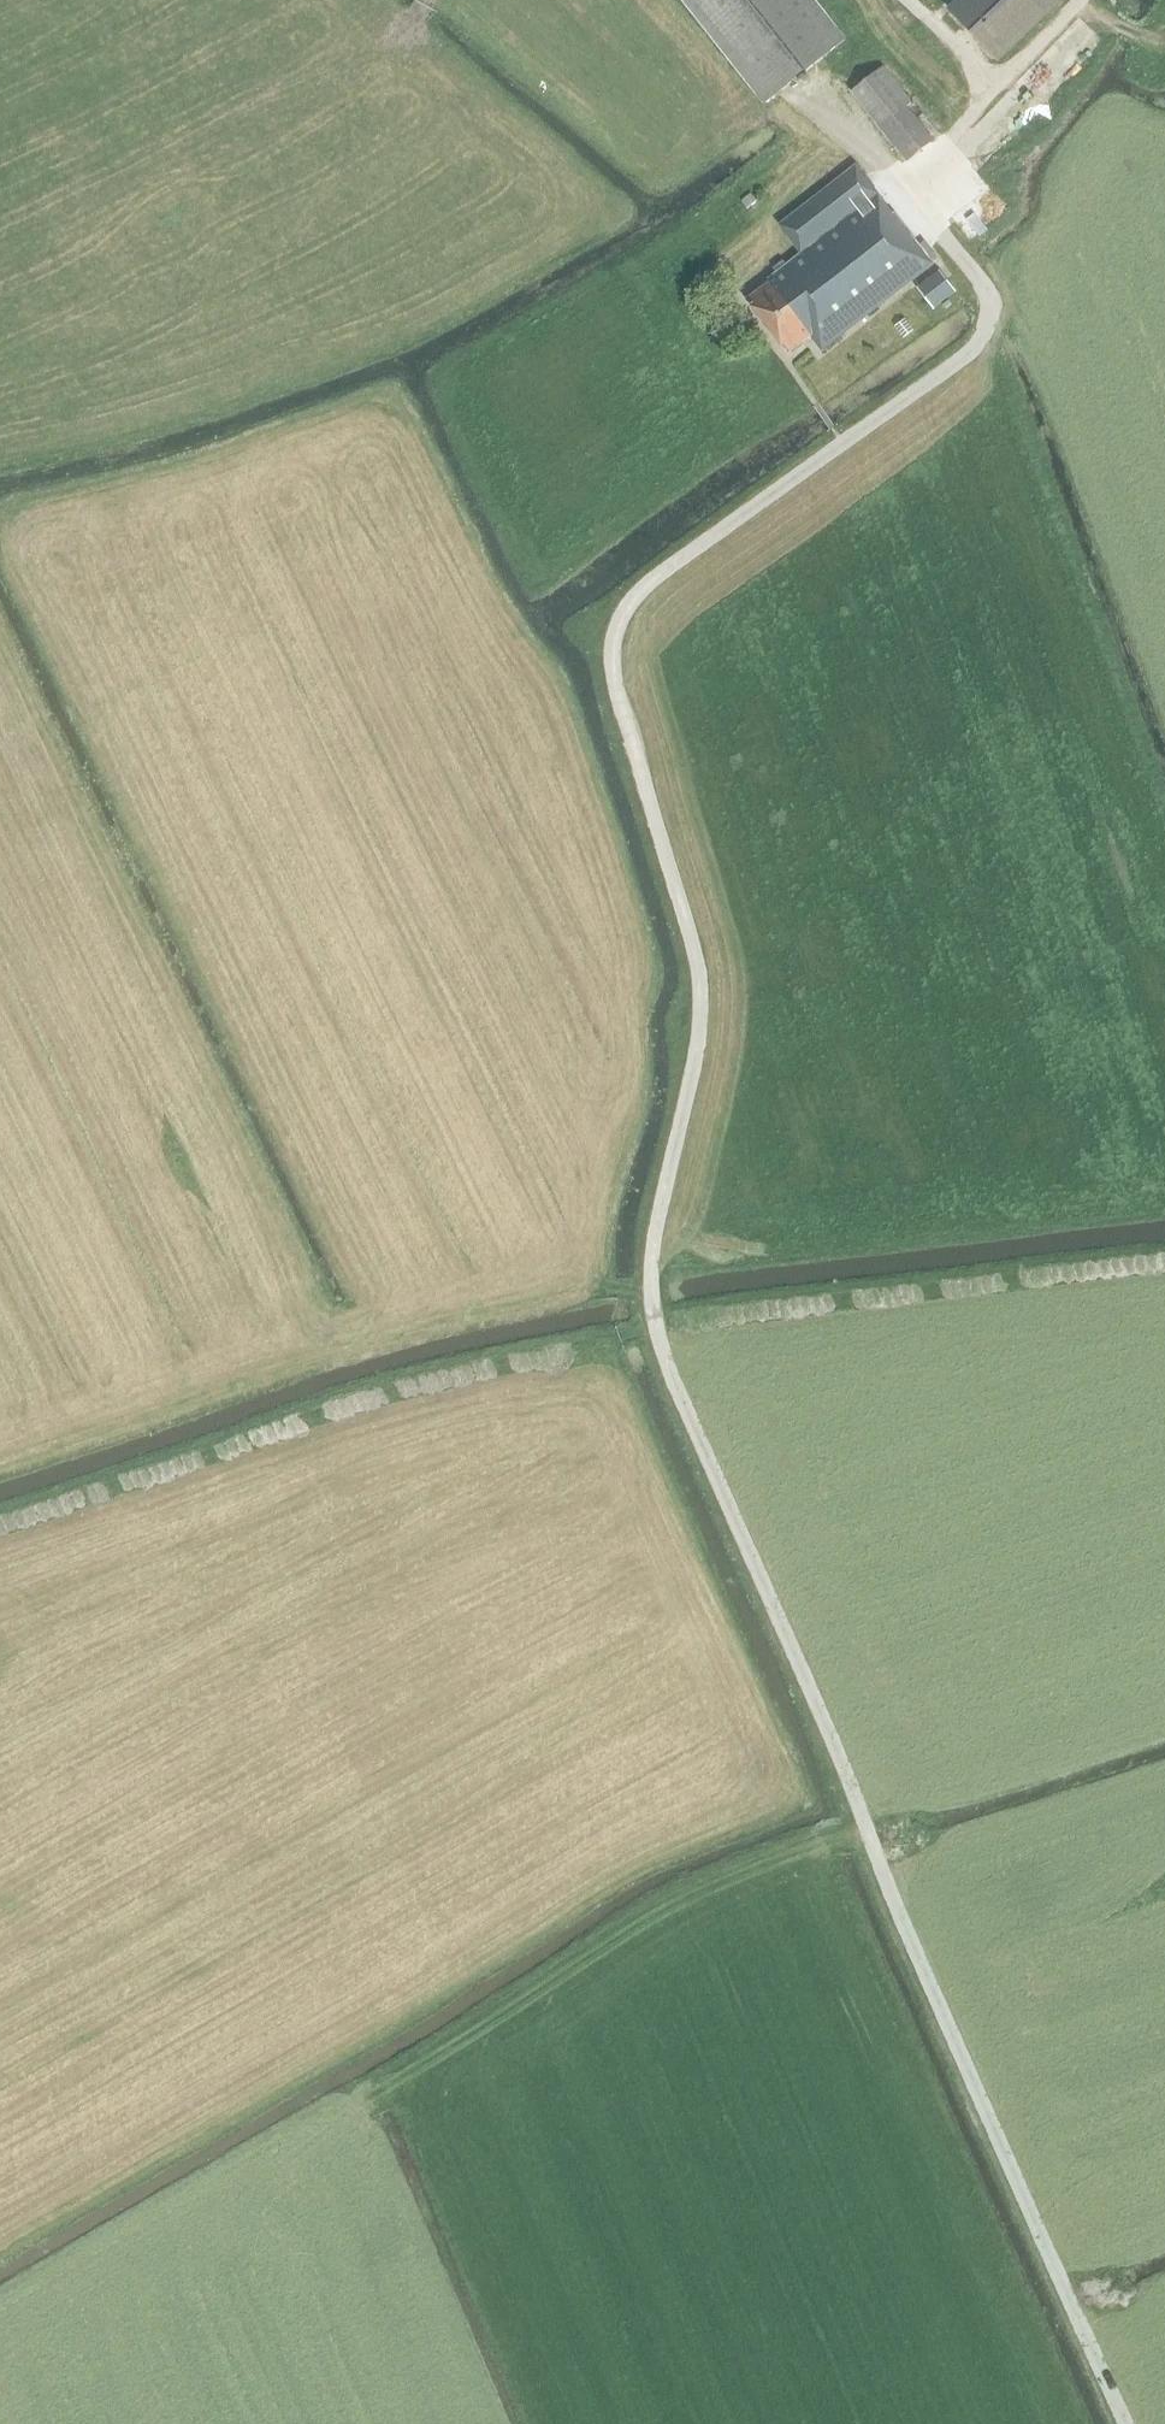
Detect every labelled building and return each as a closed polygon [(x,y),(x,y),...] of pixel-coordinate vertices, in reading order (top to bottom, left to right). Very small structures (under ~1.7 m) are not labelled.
[(813,0),(682,0),(764,104),(845,40),(813,0)] [(1056,0),(960,0),(950,10),(995,59),(1056,0)] [(932,141),(906,107),(911,103),(882,66),(851,91),(879,127),(906,161),(932,141)] [(927,257),(893,213),(891,215),(877,197),(878,196),(856,166),(779,226),(801,254),(767,280),(770,284),(748,301),(787,352),(809,335),(822,351),(933,264),(931,263),(936,259),(932,254),(927,257)] [(757,201),(751,192),(741,200),(747,209),(757,201)] [(955,292),(939,271),(916,289),(933,309),(955,292)]
